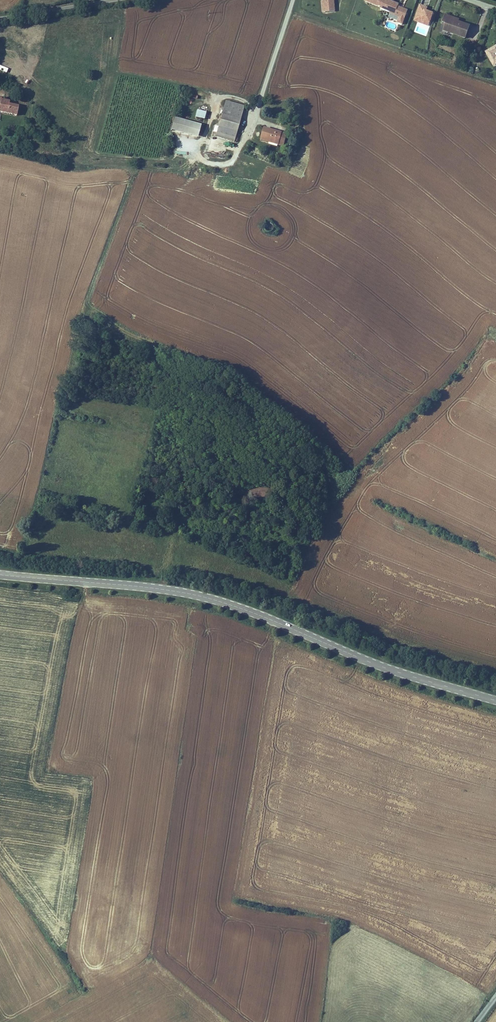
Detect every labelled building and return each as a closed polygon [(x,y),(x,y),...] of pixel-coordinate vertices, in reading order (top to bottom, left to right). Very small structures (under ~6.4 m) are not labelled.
[(324,1),(321,1),(323,13),(335,12),(334,0),(323,0),(324,1)] [(399,9),(400,6),(385,0),(367,0),(366,2),(382,8),(382,10),(392,14),(391,15),(401,18),(399,24),(404,25),(409,12),(399,9)] [(427,9),(428,7),(420,4),(414,20),(429,26),(435,12),(427,9)] [(441,24),(445,25),(446,21),(456,25),(457,23),(457,21),(444,17),(441,24)] [(443,32),(464,39),(468,27),(457,23),(456,25),(446,21),(445,25),(443,32)] [(485,53),(493,67),(495,65),(495,46),(485,53)] [(18,114),(19,104),(10,102),(10,99),(1,97),(2,96),(0,96),(0,110),(18,114)] [(234,143),(244,107),(226,102),(219,128),(217,134),(216,138),(234,143)] [(204,121),(206,114),(197,112),(195,119),(204,121)] [(202,127),(176,120),(173,133),(198,140),(202,127)] [(288,135),(264,128),(261,141),(284,148),(288,135)] [(247,499),(276,498),(276,486),(246,488),(247,499)]
